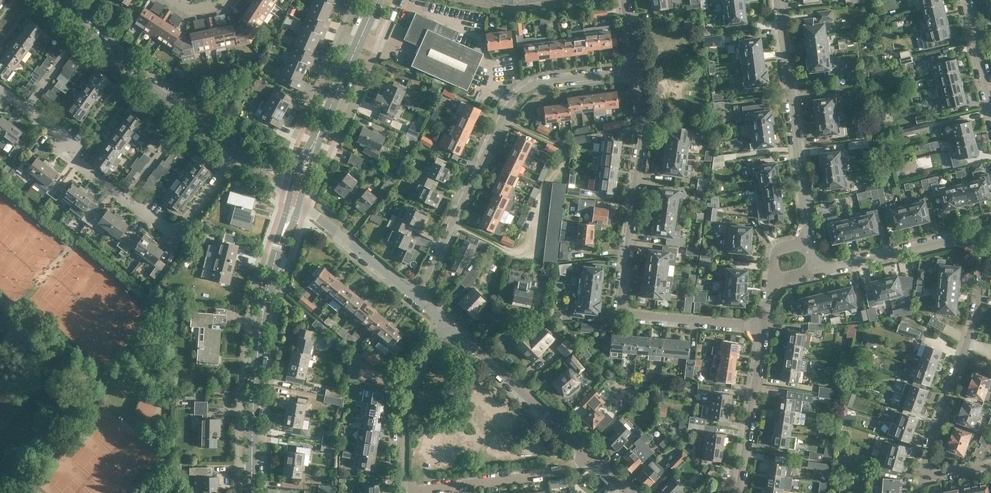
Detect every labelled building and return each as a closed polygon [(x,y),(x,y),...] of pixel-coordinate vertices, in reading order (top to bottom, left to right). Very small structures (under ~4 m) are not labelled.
[(269,12),(275,3),(271,0),(247,0),(251,3),(253,1),(269,12)] [(329,14),(333,6),(337,7),(340,1),(338,0),(314,0),(311,6),(329,14)] [(668,8),(672,8),(671,0),(651,0),(652,10),(668,8)] [(743,0),(735,0),(721,2),(722,8),(724,8),(725,13),(744,10),(743,0)] [(918,10),(924,9),(944,4),(943,0),(916,0),(918,10)] [(263,21),(269,12),(253,1),(251,3),(246,11),(263,21)] [(927,20),(946,15),(944,4),(924,9),(927,20)] [(296,9),(290,6),(286,13),(293,16),(296,9)] [(305,21),(326,31),(329,24),(326,22),(329,14),(311,6),(305,21)] [(143,30),(154,14),(144,8),(133,24),(143,30)] [(720,25),(745,22),(744,10),(725,13),(719,13),(720,19),(719,20),(720,25)] [(807,38),(826,35),(824,20),(834,19),(833,10),(819,12),(820,19),(814,20),(814,19),(805,20),(807,38)] [(239,26),(251,43),(259,32),(257,31),(263,21),(246,11),(240,20),(244,22),(239,26)] [(467,90),(483,53),(455,41),(459,31),(416,13),(405,38),(420,45),(411,66),(433,75),(431,80),(454,90),(456,85),(467,90)] [(163,20),(161,19),(154,14),(143,30),(152,36),(163,20)] [(163,20),(152,36),(161,42),(172,26),(165,21),(168,16),(164,14),(161,19),(163,20)] [(929,31),(949,26),(946,15),(927,20),(929,31)] [(22,30),(36,40),(43,30),(30,20),(25,27),(23,26),(20,29),(22,31),(22,30)] [(298,36),(316,44),(320,36),(324,37),(326,31),(305,21),(298,36)] [(694,29),(695,22),(684,21),(684,28),(694,29)] [(536,44),(535,39),(535,38),(525,39),(523,22),(514,23),(517,47),(523,46),(525,61),(538,59),(536,44)] [(212,29),(215,48),(226,46),(222,27),(214,29),(212,23),(208,24),(209,30),(212,29)] [(251,43),(239,26),(234,29),(233,25),(222,27),(226,46),(237,44),(238,46),(251,43)] [(181,57),(185,37),(179,36),(181,32),(172,26),(161,42),(171,48),(170,50),(181,57)] [(949,26),(929,31),(932,42),(952,38),(949,26)] [(599,49),(596,29),(596,27),(583,29),(585,38),(584,38),(586,53),(587,53),(587,50),(599,49)] [(205,51),(215,48),(212,29),(209,30),(201,31),(205,51)] [(596,29),(599,49),(610,47),(611,49),(617,48),(616,38),(610,39),(609,31),(601,32),(601,30),(599,29),(596,29)] [(15,40),(28,50),(36,40),(22,30),(22,31),(18,37),(16,35),(13,39),(15,40),(15,41),(15,40)] [(194,53),(205,51),(201,31),(190,34),(191,38),(185,37),(181,57),(194,55),(194,53)] [(498,32),(500,48),(512,47),(510,31),(498,32)] [(498,32),(486,34),(488,50),(500,48),(498,32)] [(721,35),(703,37),(705,47),(722,45),(721,35)] [(828,46),(827,40),(826,35),(807,38),(809,49),(828,46)] [(292,51),(314,60),(316,54),(313,52),(316,44),(298,36),(292,51)] [(538,59),(550,58),(548,42),(547,37),(535,39),(536,44),(538,59)] [(575,55),(586,53),(584,38),(573,39),(575,55)] [(742,52),(761,50),(760,38),(735,41),(735,47),(741,47),(742,52)] [(562,56),(575,55),(573,39),(560,41),(562,56)] [(7,50),(21,60),(28,50),(15,40),(15,41),(10,46),(9,45),(5,50),(7,51),(7,50)] [(58,41),(54,47),(59,50),(63,45),(58,41)] [(550,58),(562,56),(560,41),(548,42),(550,58)] [(829,58),(828,53),(828,46),(809,49),(810,60),(829,58)] [(14,70),(21,60),(7,50),(7,51),(3,56),(1,55),(0,57),(0,60),(14,70)] [(761,50),(742,52),(743,58),(740,58),(741,64),(762,61),(761,50)] [(902,58),(913,56),(911,50),(901,52),(902,58)] [(285,66),(303,73),(307,65),(311,67),(314,60),(292,51),(285,66)] [(936,75),(936,76),(960,70),(957,59),(945,61),(943,54),(930,58),(932,65),(935,76),(936,75)] [(48,56),(44,61),(48,65),(52,59),(48,56)] [(913,56),(902,58),(902,59),(901,59),(902,65),(914,63),(913,56)] [(837,73),(837,68),(835,57),(829,58),(810,60),(811,71),(830,69),(831,73),(837,73)] [(70,58),(66,63),(74,69),(77,63),(70,58)] [(14,70),(0,60),(0,76),(6,81),(14,70)] [(48,65),(44,61),(40,67),(44,70),(48,65)] [(762,61),(741,64),(742,70),(744,69),(745,75),(764,73),(762,61)] [(66,63),(62,68),(70,74),(74,69),(66,63)] [(300,82),(303,73),(285,66),(279,81),(300,90),(303,83),(300,82)] [(861,69),(850,70),(851,77),(861,76),(861,69)] [(89,80),(103,90),(107,84),(109,85),(112,81),(97,70),(89,80)] [(937,87),(962,81),(960,70),(936,76),(938,87),(937,87)] [(741,93),(754,92),(753,86),(765,84),(764,73),(745,75),(740,76),(740,81),(739,81),(741,93)] [(33,76),(29,81),(33,85),(37,80),(33,76)] [(55,85),(59,88),(59,89),(63,83),(58,80),(55,85)] [(105,91),(103,90),(89,80),(82,90),(97,101),(105,91)] [(29,81),(25,87),(30,90),(33,85),(29,81)] [(438,94),(442,87),(430,81),(427,89),(438,94)] [(962,81),(937,87),(939,98),(965,92),(962,81)] [(378,93),(400,103),(406,88),(398,84),(397,88),(383,82),(378,93)] [(852,84),(853,91),(865,90),(864,82),(852,84)] [(55,85),(51,90),(56,93),(59,88),(55,85)] [(456,92),(445,87),(441,94),(453,99),(456,92)] [(267,102),(284,112),(289,104),(292,106),(296,99),(275,88),(267,102)] [(75,100),(88,110),(92,104),(94,105),(97,101),(82,90),(75,100)] [(605,109),(606,115),(611,114),(610,108),(618,107),(616,92),(603,94),(605,109)] [(967,103),(965,92),(939,98),(942,109),(967,103)] [(393,118),(400,103),(378,93),(372,105),(387,111),(385,115),(393,118)] [(592,95),(593,111),(594,117),(606,115),(605,109),(603,94),(592,95)] [(817,113),(835,110),(834,104),(837,104),(837,98),(837,99),(836,94),(828,95),(829,100),(815,101),(817,113)] [(581,112),(593,111),(592,95),(579,97),(579,99),(581,112)] [(85,114),(87,115),(90,111),(88,110),(75,100),(70,97),(63,107),(80,120),(85,114)] [(570,118),(574,118),(573,113),(581,112),(579,99),(579,97),(567,98),(569,114),(570,118)] [(570,118),(569,114),(567,98),(566,98),(567,104),(555,105),(556,110),(558,121),(570,119),(570,118)] [(284,112),(267,102),(264,100),(256,115),(280,128),(284,122),(280,120),(284,112)] [(456,113),(461,115),(475,122),(480,111),(461,101),(456,113)] [(747,125),(770,122),(769,111),(761,112),(759,104),(743,106),(746,126),(747,125)] [(545,123),(558,121),(556,110),(555,105),(536,108),(537,116),(544,115),(545,123)] [(432,115),(437,117),(440,111),(435,109),(432,115)] [(819,124),(840,122),(839,116),(836,117),(835,110),(817,113),(819,124)] [(124,117),(121,121),(122,122),(136,132),(140,135),(147,125),(143,121),(146,117),(137,111),(134,115),(130,112),(126,118),(124,117)] [(434,123),(437,117),(432,115),(429,120),(434,123)] [(456,126),(470,133),(475,122),(473,121),(461,115),(456,126)] [(918,124),(928,122),(927,115),(917,117),(918,124)] [(14,121),(10,118),(8,121),(2,116),(0,118),(0,140),(14,121)] [(948,133),(950,138),(974,132),(971,121),(965,122),(964,117),(946,122),(947,123),(941,125),(943,134),(948,133)] [(607,123),(609,130),(620,128),(618,120),(607,123)] [(0,140),(0,147),(2,148),(7,141),(15,147),(9,155),(14,159),(25,144),(17,138),(22,131),(16,126),(18,124),(14,121),(0,140)] [(115,132),(128,142),(129,142),(131,144),(135,140),(132,137),(136,132),(122,122),(118,128),(116,127),(113,131),(115,132)] [(770,122),(747,125),(748,137),(753,136),(753,137),(772,134),(770,122)] [(840,122),(819,124),(820,136),(833,134),(833,138),(845,136),(844,126),(840,127),(840,122)] [(548,135),(551,129),(539,123),(536,130),(548,135)] [(929,123),(912,127),(914,134),(930,130),(929,123)] [(406,133),(418,138),(421,130),(410,125),(406,133)] [(465,144),(470,133),(456,126),(450,137),(465,144)] [(379,150),(386,134),(378,130),(377,134),(363,127),(357,141),(366,145),(363,151),(376,159),(381,151),(379,150)] [(687,142),(694,143),(695,138),(696,132),(670,128),(668,139),(687,142)] [(857,132),(858,140),(872,138),(871,131),(857,132)] [(108,142),(121,152),(125,155),(129,150),(125,147),(128,142),(115,132),(110,138),(109,137),(106,141),(107,142),(108,142)] [(952,149),(958,147),(976,143),(974,132),(950,138),(952,149)] [(414,146),(418,138),(406,133),(403,141),(414,146)] [(772,134),(753,137),(753,142),(747,143),(748,149),(773,145),(772,134)] [(584,135),(572,138),(574,145),(586,142),(584,135)] [(422,136),(418,142),(429,149),(433,142),(426,138),(424,137),(422,136)] [(532,156),(537,145),(518,136),(513,147),(527,154),(532,156)] [(459,155),(465,144),(450,137),(445,148),(459,155)] [(600,139),(599,151),(619,154),(620,141),(606,139),(605,140),(600,139)] [(667,150),(689,153),(689,148),(686,148),(687,142),(668,139),(667,150)] [(850,149),(870,147),(869,140),(849,142),(850,149)] [(100,152),(114,162),(118,165),(121,161),(120,159),(117,157),(121,152),(108,142),(107,142),(103,148),(102,147),(98,151),(100,153),(100,152)] [(556,155),(559,148),(547,143),(544,149),(556,155)] [(976,143),(958,147),(959,153),(954,154),(955,160),(979,154),(976,143)] [(508,158),(522,164),(527,154),(513,147),(508,158)] [(148,148),(144,154),(148,157),(152,152),(148,148)] [(688,159),(689,153),(667,150),(665,161),(684,164),(685,158),(688,159)] [(173,151),(169,156),(173,160),(177,155),(173,151)] [(619,154),(593,151),(592,156),(598,157),(597,164),(602,165),(617,167),(619,154)] [(823,166),(842,163),(841,157),(844,157),(843,151),(822,154),(823,166)] [(94,157),(91,161),(106,172),(109,168),(113,170),(115,170),(119,166),(118,165),(114,162),(100,152),(100,153),(96,158),(94,157)] [(724,161),(737,160),(736,153),(724,155),(714,156),(713,163),(724,161)] [(144,154),(140,159),(145,162),(148,157),(144,154)] [(363,160),(351,155),(348,163),(360,168),(363,160)] [(38,177),(49,162),(45,159),(43,161),(37,156),(32,164),(25,158),(16,170),(21,173),(25,168),(38,177)] [(188,171),(202,181),(206,175),(208,176),(211,172),(203,166),(205,162),(196,156),(193,160),(196,161),(188,171)] [(418,170),(416,175),(432,183),(434,178),(447,184),(453,172),(444,168),(447,162),(438,157),(432,169),(427,166),(423,173),(418,170)] [(517,175),(522,164),(508,158),(503,169),(517,175)] [(684,164),(665,161),(664,173),(690,176),(690,170),(683,169),(684,164)] [(724,161),(713,163),(712,170),(725,168),(724,161)] [(49,162),(38,177),(50,187),(47,192),(52,196),(60,184),(52,179),(58,171),(52,167),(53,165),(49,162)] [(6,175),(12,167),(7,163),(1,172),(6,175)] [(842,163),(823,166),(825,177),(843,175),(846,175),(846,169),(843,169),(842,163)] [(777,175),(776,164),(750,167),(750,173),(751,173),(752,178),(753,178),(758,177),(777,175)] [(949,164),(929,169),(931,176),(951,171),(949,164)] [(975,172),(984,170),(982,164),(973,166),(975,172)] [(615,180),(617,167),(602,165),(601,178),(615,180)] [(541,173),(546,176),(549,170),(544,167),(541,173)] [(133,168),(129,173),(134,177),(137,179),(140,174),(133,168)] [(155,169),(151,174),(154,176),(159,179),(162,174),(155,169)] [(498,180),(512,186),(517,175),(503,169),(498,180)] [(181,181),(196,192),(203,183),(202,181),(188,171),(181,181)] [(129,173),(126,178),(130,182),(134,177),(129,173)] [(344,198),(358,182),(347,173),(334,190),(344,198)] [(543,182),(546,176),(541,173),(538,179),(543,182)] [(990,198),(988,185),(990,184),(990,173),(974,177),(975,182),(979,200),(990,198)] [(432,183),(416,175),(413,181),(418,184),(415,189),(421,192),(418,198),(435,207),(442,195),(429,189),(432,183)] [(777,175),(758,177),(759,183),(755,184),(756,189),(779,186),(777,175)] [(844,181),(843,175),(825,177),(826,189),(848,186),(847,180),(844,181)] [(154,176),(151,181),(155,184),(159,179),(154,176)] [(941,188),(938,177),(928,179),(931,189),(933,188),(935,196),(942,194),(946,210),(958,208),(953,187),(947,189),(946,187),(941,188)] [(177,178),(170,188),(187,201),(189,202),(196,192),(181,181),(177,178)] [(388,194),(396,184),(389,178),(381,188),(388,194)] [(615,180),(601,178),(599,191),(614,193),(615,180)] [(697,185),(708,187),(709,180),(698,178),(697,185)] [(931,189),(928,179),(922,181),(925,190),(931,189)] [(492,191),(513,200),(516,194),(514,193),(516,188),(512,186),(498,180),(492,191)] [(963,181),(968,203),(979,200),(975,182),(968,184),(968,180),(963,181)] [(965,204),(968,203),(963,181),(958,182),(959,186),(953,187),(958,208),(964,206),(965,204)] [(875,182),(864,184),(866,191),(872,190),(877,189),(875,182)] [(60,184),(52,196),(57,200),(61,195),(73,204),(85,188),(81,185),(79,187),(73,183),(68,190),(60,184)] [(569,185),(568,193),(581,195),(582,187),(569,185)] [(707,195),(708,187),(697,185),(696,193),(707,195)] [(530,195),(536,198),(540,189),(535,186),(530,195)] [(779,186),(756,189),(754,190),(756,203),(760,202),(772,201),(773,203),(781,202),(779,186)] [(878,189),(881,204),(887,202),(884,187),(878,189)] [(85,188),(73,204),(85,213),(82,218),(87,222),(95,211),(99,205),(92,200),(95,195),(85,188)] [(187,201),(170,188),(169,188),(168,190),(168,194),(170,196),(163,205),(171,211),(174,207),(179,211),(184,205),(186,206),(189,202),(187,201)] [(680,198),(681,198),(684,198),(685,192),(660,188),(658,200),(679,203),(680,198)] [(364,214),(377,198),(367,189),(353,206),(364,214)] [(875,205),(881,204),(878,189),(877,189),(872,190),(875,205)] [(250,214),(254,198),(229,191),(226,201),(237,205),(232,221),(238,223),(238,225),(240,225),(240,226),(250,228),(253,215),(250,214)] [(490,203),(504,209),(509,199),(513,200),(492,191),(492,192),(494,193),(490,203)] [(533,203),(536,198),(530,195),(527,201),(533,203)] [(610,223),(612,209),(595,207),(596,199),(579,198),(578,210),(592,211),(590,224),(579,223),(578,226),(568,225),(568,221),(563,220),(562,231),(591,234),(593,234),(594,228),(601,229),(602,222),(610,223)] [(837,206),(848,203),(847,198),(836,200),(837,206)] [(913,201),(919,223),(930,220),(925,198),(913,201)] [(678,214),(679,203),(658,200),(656,211),(659,212),(678,214)] [(773,203),(772,201),(760,202),(762,216),(767,216),(768,221),(773,220),(773,222),(775,224),(779,223),(782,220),(781,213),(782,213),(781,202),(773,203)] [(908,226),(919,223),(913,201),(909,202),(910,206),(903,207),(908,226)] [(485,214),(499,220),(504,209),(490,203),(485,214)] [(896,203),(887,205),(891,224),(895,223),(896,228),(908,226),(903,207),(902,204),(896,205),(896,203)] [(392,214),(390,220),(406,228),(409,223),(421,229),(427,217),(409,208),(408,209),(403,206),(398,217),(392,214)] [(95,211),(87,222),(92,226),(96,221),(109,230),(120,214),(116,211),(114,214),(108,209),(103,216),(95,211)] [(520,217),(525,219),(528,213),(523,211),(520,217)] [(676,225),(678,214),(659,212),(656,211),(655,222),(676,225)] [(863,214),(863,216),(868,235),(879,233),(874,211),(863,214)] [(124,217),(120,214),(109,230),(121,239),(118,245),(122,248),(131,237),(123,231),(129,224),(122,220),(124,217)] [(505,223),(499,220),(485,214),(479,225),(499,234),(505,223)] [(868,235),(863,216),(857,218),(857,215),(851,216),(857,238),(868,235)] [(845,241),(857,238),(851,216),(840,219),(845,241)] [(522,225),(525,219),(520,217),(517,223),(522,225)] [(845,241),(840,219),(829,222),(828,218),(821,219),(824,230),(831,229),(834,242),(836,243),(845,241)] [(406,228),(390,220),(387,226),(392,228),(387,239),(392,242),(392,243),(400,247),(395,258),(407,264),(412,253),(410,251),(416,240),(403,233),(406,228)] [(685,246),(686,238),(679,237),(679,231),(680,226),(676,225),(655,222),(654,234),(668,236),(667,244),(685,246)] [(725,238),(749,241),(751,228),(720,225),(719,231),(725,232),(725,238)] [(592,244),(593,234),(591,234),(562,231),(561,240),(562,240),(560,258),(573,260),(574,251),(569,250),(570,241),(567,240),(568,236),(577,237),(576,242),(592,244)] [(155,240),(145,233),(143,236),(139,233),(134,239),(131,237),(122,248),(123,248),(120,252),(125,256),(131,247),(144,256),(155,240)] [(503,235),(500,242),(512,248),(515,241),(503,235)] [(748,253),(749,241),(725,238),(724,251),(748,253)] [(491,245),(479,239),(476,245),(466,240),(451,270),(459,273),(466,260),(469,262),(477,247),(486,251),(491,245)] [(159,243),(155,240),(144,256),(156,265),(150,274),(155,278),(166,263),(159,258),(164,250),(158,246),(159,243)] [(229,284),(236,258),(232,257),(235,245),(220,241),(216,258),(218,258),(215,269),(213,269),(211,279),(229,284)] [(700,248),(697,248),(689,247),(688,254),(699,256),(700,248)] [(648,261),(669,264),(670,259),(674,259),(675,253),(650,250),(648,261)] [(556,262),(557,256),(545,255),(544,264),(556,262)] [(941,271),(941,277),(960,279),(961,268),(961,267),(961,266),(960,265),(960,264),(959,264),(958,264),(957,264),(956,264),(955,265),(954,266),(954,267),(946,266),(946,260),(939,259),(938,265),(937,265),(937,271),(941,271)] [(649,273),(668,275),(669,264),(648,261),(647,273),(649,273)] [(470,270),(460,283),(468,289),(474,282),(472,280),(480,271),(472,264),(468,269),(470,270)] [(561,275),(567,276),(568,270),(574,270),(573,264),(561,265),(561,275)] [(583,278),(602,280),(603,274),(602,273),(602,266),(594,265),(593,268),(584,267),(583,278)] [(323,270),(319,266),(312,274),(317,278),(309,287),(319,295),(323,290),(334,277),(324,269),(323,270)] [(726,281),(746,283),(747,271),(722,269),(721,275),(727,275),(726,281)] [(666,287),(668,275),(649,273),(647,273),(645,284),(666,287)] [(517,279),(513,297),(512,303),(529,306),(533,291),(529,290),(531,278),(526,276),(525,281),(517,279)] [(886,279),(890,297),(898,295),(899,297),(912,294),(913,278),(898,276),(886,279)] [(333,298),(344,285),(334,277),(323,290),(333,298)] [(601,291),(602,280),(583,278),(579,277),(578,288),(601,291)] [(937,283),(937,289),(959,291),(960,279),(941,277),(940,283),(937,283)] [(877,300),(890,297),(886,279),(873,282),(877,300)] [(724,286),(723,288),(723,292),(742,294),(745,295),(746,283),(726,281),(726,287),(724,286)] [(669,299),(669,293),(670,288),(666,287),(645,284),(643,296),(669,299)] [(343,306),(354,293),(344,285),(333,298),(343,306)] [(474,288),(466,297),(461,302),(474,313),(484,301),(479,297),(482,294),(474,288)] [(600,297),(601,291),(578,288),(577,294),(580,295),(580,300),(599,302),(600,297)] [(841,290),(845,309),(852,308),(853,314),(858,312),(852,288),(841,290)] [(959,291),(937,289),(936,294),(939,294),(938,300),(957,302),(959,291)] [(834,312),(840,311),(845,309),(841,290),(830,293),(834,311),(834,312)] [(720,292),(719,299),(718,304),(744,306),(745,295),(742,294),(723,292),(720,292)] [(353,314),(364,301),(354,293),(343,306),(353,314)] [(821,314),(834,311),(830,293),(815,297),(817,306),(819,305),(821,314)] [(302,295),(298,300),(308,308),(312,303),(302,295)] [(811,322),(822,322),(821,314),(819,305),(817,306),(815,297),(804,299),(804,300),(796,302),(795,304),(796,308),(798,310),(801,309),(802,315),(810,313),(811,317),(811,322)] [(580,300),(576,299),(575,305),(572,305),(570,315),(583,317),(584,312),(596,314),(597,310),(598,310),(599,302),(580,300)] [(956,314),(957,302),(938,300),(938,307),(934,306),(934,312),(956,314)] [(362,323),(374,309),(364,301),(353,314),(362,323)] [(225,322),(226,309),(215,308),(215,314),(192,313),(191,324),(206,325),(204,347),(200,347),(199,362),(213,362),(214,355),(218,355),(220,322),(225,322)] [(877,315),(875,308),(868,310),(871,322),(875,321),(877,315)] [(372,331),(383,317),(374,309),(362,323),(372,331)] [(869,320),(866,310),(860,312),(862,321),(869,320)] [(328,325),(332,319),(329,316),(324,322),(328,325)] [(382,339),(393,325),(383,317),(372,331),(382,339)] [(929,323),(943,331),(947,325),(932,317),(929,323)] [(329,329),(316,319),(312,324),(325,335),(329,329)] [(332,319),(328,325),(331,328),(336,322),(332,319)] [(822,322),(811,322),(809,322),(809,330),(825,330),(825,324),(822,324),(822,322)] [(593,324),(580,324),(580,332),(592,333),(593,324)] [(400,340),(403,336),(402,335),(403,333),(393,325),(382,339),(379,342),(396,355),(402,348),(395,343),(399,339),(400,340)] [(920,339),(922,332),(901,325),(898,332),(920,339)] [(521,346),(519,347),(528,356),(528,358),(531,361),(533,361),(543,351),(542,350),(545,347),(547,347),(550,345),(550,343),(553,339),(541,327),(530,338),(529,337),(528,339),(527,337),(525,337),(520,342),(520,344),(521,346)] [(292,351),(290,363),(308,367),(310,355),(309,355),(313,340),(311,340),(313,331),(299,328),(297,336),(299,337),(296,352),(292,351)] [(344,338),(348,333),(343,329),(339,334),(344,338)] [(810,347),(812,334),(790,331),(788,343),(804,346),(810,347)] [(348,333),(344,338),(347,341),(348,340),(352,335),(349,332),(348,333)] [(623,351),(625,335),(612,334),(611,341),(605,340),(604,348),(610,349),(609,358),(622,359),(623,351)] [(348,340),(347,341),(351,344),(356,338),(352,335),(348,340)] [(635,353),(637,336),(625,335),(623,351),(635,353)] [(648,356),(650,337),(637,336),(635,353),(635,355),(648,356)] [(650,337),(648,356),(653,357),(653,354),(661,355),(664,355),(665,339),(650,337)] [(568,338),(557,349),(567,359),(577,348),(568,338)] [(871,347),(874,340),(867,338),(865,344),(871,347)] [(665,339),(664,355),(679,357),(689,358),(691,342),(665,339)] [(722,355),(736,357),(737,351),(739,351),(740,345),(722,342),(721,349),(723,349),(722,355)] [(786,356),(802,358),(804,346),(788,343),(786,356)] [(926,345),(922,356),(939,362),(941,358),(943,359),(945,358),(946,354),(946,352),(943,352),(944,351),(926,345)] [(349,360),(360,362),(362,356),(351,347),(349,360)] [(586,347),(576,353),(580,360),(590,353),(586,347)] [(369,354),(365,359),(375,367),(379,361),(369,354)] [(722,355),(720,355),(714,354),(712,366),(711,366),(734,369),(736,357),(722,355)] [(570,370),(554,383),(563,395),(564,394),(566,397),(569,397),(572,394),(572,391),(570,389),(579,381),(571,372),(575,369),(578,373),(584,368),(573,355),(564,363),(570,370)] [(800,370),(802,358),(786,356),(785,368),(800,370)] [(939,362),(922,356),(918,368),(935,374),(937,369),(939,370),(941,369),(942,365),(941,364),(939,363),(939,362)] [(693,380),(693,378),(694,369),(695,364),(695,360),(687,359),(685,379),(693,380)] [(348,367),(360,369),(361,363),(360,362),(349,360),(348,367)] [(313,373),(314,368),(308,367),(290,363),(285,382),(303,386),(307,372),(313,373)] [(855,374),(857,368),(850,365),(848,372),(855,374)] [(733,376),(734,369),(711,366),(710,372),(717,374),(716,380),(734,383),(735,376),(733,376)] [(935,374),(918,368),(913,366),(909,377),(931,385),(933,380),(935,381),(937,380),(938,377),(938,375),(935,374)] [(347,373),(359,375),(360,369),(348,367),(347,373)] [(800,370),(785,368),(783,380),(799,383),(800,370)] [(972,383),(989,389),(990,385),(990,377),(985,375),(986,371),(986,370),(980,368),(978,369),(977,372),(976,372),(974,372),(972,373),(971,376),(972,378),(974,379),(972,383)] [(357,382),(359,375),(347,373),(346,380),(357,382)] [(641,382),(645,393),(652,385),(641,382)] [(903,394),(925,402),(927,397),(929,398),(931,397),(932,394),(931,392),(929,391),(907,382),(903,394)] [(989,389),(972,383),(970,388),(968,387),(966,388),(965,391),(966,393),(968,394),(985,400),(989,389)] [(380,406),(384,406),(386,393),(379,392),(380,386),(369,384),(368,390),(371,391),(370,397),(366,397),(358,397),(354,396),(353,401),(357,401),(380,406)] [(325,396),(342,400),(345,388),(336,386),(335,391),(326,389),(325,396)] [(833,389),(820,387),(818,397),(831,399),(833,389)] [(603,416),(596,410),(604,401),(597,395),(598,394),(592,388),(579,403),(585,408),(586,407),(590,410),(583,419),(593,428),(603,416)] [(778,409),(800,412),(802,401),(811,402),(812,394),(787,390),(786,397),(780,396),(778,409)] [(710,405),(731,408),(733,394),(712,391),(710,405)] [(923,407),(925,402),(903,394),(899,405),(921,413),(923,414),(925,413),(926,409),(925,407),(923,407)] [(324,402),(333,404),(341,406),(342,400),(325,396),(324,402)] [(288,401),(286,413),(303,416),(307,400),(298,398),(297,403),(288,401)] [(964,406),(962,411),(979,417),(983,406),(966,399),(966,400),(964,399),(962,400),(961,404),(962,406),(964,406)] [(378,418),(381,419),(384,406),(380,406),(357,401),(356,405),(362,407),(362,408),(361,411),(361,413),(362,415),(367,416),(378,418)] [(219,418),(207,418),(207,415),(208,415),(208,402),(194,402),(194,415),(203,415),(203,428),(200,428),(200,446),(217,446),(217,438),(219,438),(219,418)] [(731,408),(710,405),(708,419),(728,422),(731,408)] [(667,408),(659,407),(658,416),(665,417),(667,408)] [(798,424),(799,417),(800,412),(778,409),(777,421),(793,423),(798,424)] [(892,422),(915,430),(916,425),(919,426),(921,425),(922,422),(921,420),(919,419),(919,418),(902,412),(902,413),(896,410),(892,422)] [(979,417),(962,411),(960,415),(958,415),(956,415),(955,419),(956,421),(958,422),(975,428),(980,430),(983,422),(978,420),(979,417)] [(853,424),(855,415),(846,412),(843,421),(853,424)] [(306,436),(310,418),(285,413),(283,425),(284,426),(283,431),(306,436)] [(607,419),(614,425),(618,421),(612,415),(607,419)] [(376,431),(379,431),(381,419),(378,418),(367,416),(364,429),(376,431)] [(625,436),(630,431),(619,420),(618,421),(614,425),(611,428),(616,432),(614,434),(614,436),(612,436),(607,441),(617,451),(628,439),(625,436)] [(791,436),(792,428),(793,423),(777,421),(775,433),(791,436)] [(705,425),(693,423),(689,422),(688,428),(704,431),(705,425)] [(913,434),(915,430),(892,422),(888,433),(910,441),(911,441),(913,441),(915,441),(916,437),(915,435),(913,434)] [(952,438),(969,445),(973,433),(956,427),(956,428),(954,427),(952,428),(950,431),(951,433),(954,434),(952,438)] [(377,444),(379,431),(376,431),(364,429),(362,442),(377,444)] [(706,431),(704,445),(725,448),(727,434),(706,431)] [(850,433),(843,431),(841,437),(851,439),(852,436),(850,433)] [(643,462),(654,451),(645,442),(649,437),(644,433),(634,443),(637,446),(632,451),(631,449),(624,456),(629,462),(625,466),(633,473),(643,462)] [(789,448),(791,436),(775,433),(773,446),(789,448)] [(990,438),(990,436),(983,433),(981,441),(983,442),(982,446),(987,448),(989,444),(990,438)] [(335,447),(336,440),(336,437),(323,435),(322,445),(335,447)] [(664,447),(671,439),(667,435),(659,443),(664,447)] [(969,445),(952,438),(950,443),(948,442),(946,443),(945,447),(946,448),(948,449),(948,450),(949,450),(948,453),(948,455),(952,456),(954,455),(955,452),(965,456),(969,445)] [(358,441),(356,447),(355,454),(375,457),(377,444),(362,442),(358,441)] [(883,453),(906,459),(907,454),(910,455),(911,454),(912,450),(911,448),(909,448),(909,447),(886,441),(883,453)] [(334,453),(335,447),(322,445),(321,451),(334,453)] [(725,448),(704,445),(702,459),(722,462),(725,448)] [(978,447),(975,455),(984,458),(987,448),(982,446),(981,448),(978,447)] [(669,464),(673,469),(687,454),(682,450),(669,464)] [(286,451),(284,463),(302,466),(304,454),(286,451)] [(809,458),(822,460),(823,453),(810,451),(809,458)] [(354,459),(353,465),(353,467),(373,470),(375,457),(355,454),(343,452),(342,457),(354,459)] [(905,463),(906,459),(883,453),(879,467),(878,467),(877,471),(894,474),(896,468),(903,470),(906,470),(907,469),(908,466),(907,464),(905,463)] [(648,488),(660,475),(665,470),(653,460),(637,477),(648,488)] [(821,468),(822,462),(809,460),(808,467),(821,468)] [(769,474),(785,477),(790,477),(791,465),(786,464),(770,462),(769,474)] [(302,466),(284,463),(282,476),(300,478),(302,466)] [(208,468),(208,466),(190,467),(190,474),(192,474),(203,474),(203,486),(201,486),(201,492),(220,492),(220,477),(213,477),(213,473),(208,473),(208,468)] [(720,479),(721,472),(710,470),(708,473),(717,482),(720,479)] [(879,490),(883,491),(884,486),(878,485),(879,475),(886,476),(885,478),(897,479),(897,475),(894,474),(877,471),(875,470),(873,490),(879,490)] [(770,487),(783,488),(785,477),(769,474),(767,486),(770,487)] [(551,488),(567,485),(566,478),(550,480),(551,488)] [(885,478),(884,478),(884,486),(883,491),(902,492),(902,486),(906,487),(906,481),(903,481),(903,479),(897,479),(885,478)] [(360,492),(382,492),(381,485),(375,485),(375,479),(363,479),(363,486),(366,486),(366,492),(360,492)] [(680,490),(682,488),(673,479),(659,492),(683,492),(680,490)] [(167,492),(164,489),(167,485),(161,480),(150,492),(166,492),(167,492)] [(977,492),(990,492),(990,489),(990,490),(988,482),(986,480),(982,481),(981,483),(981,485),(976,486),(977,492)] [(976,486),(971,487),(971,485),(969,483),(965,484),(963,486),(965,492),(977,492),(976,486)]
